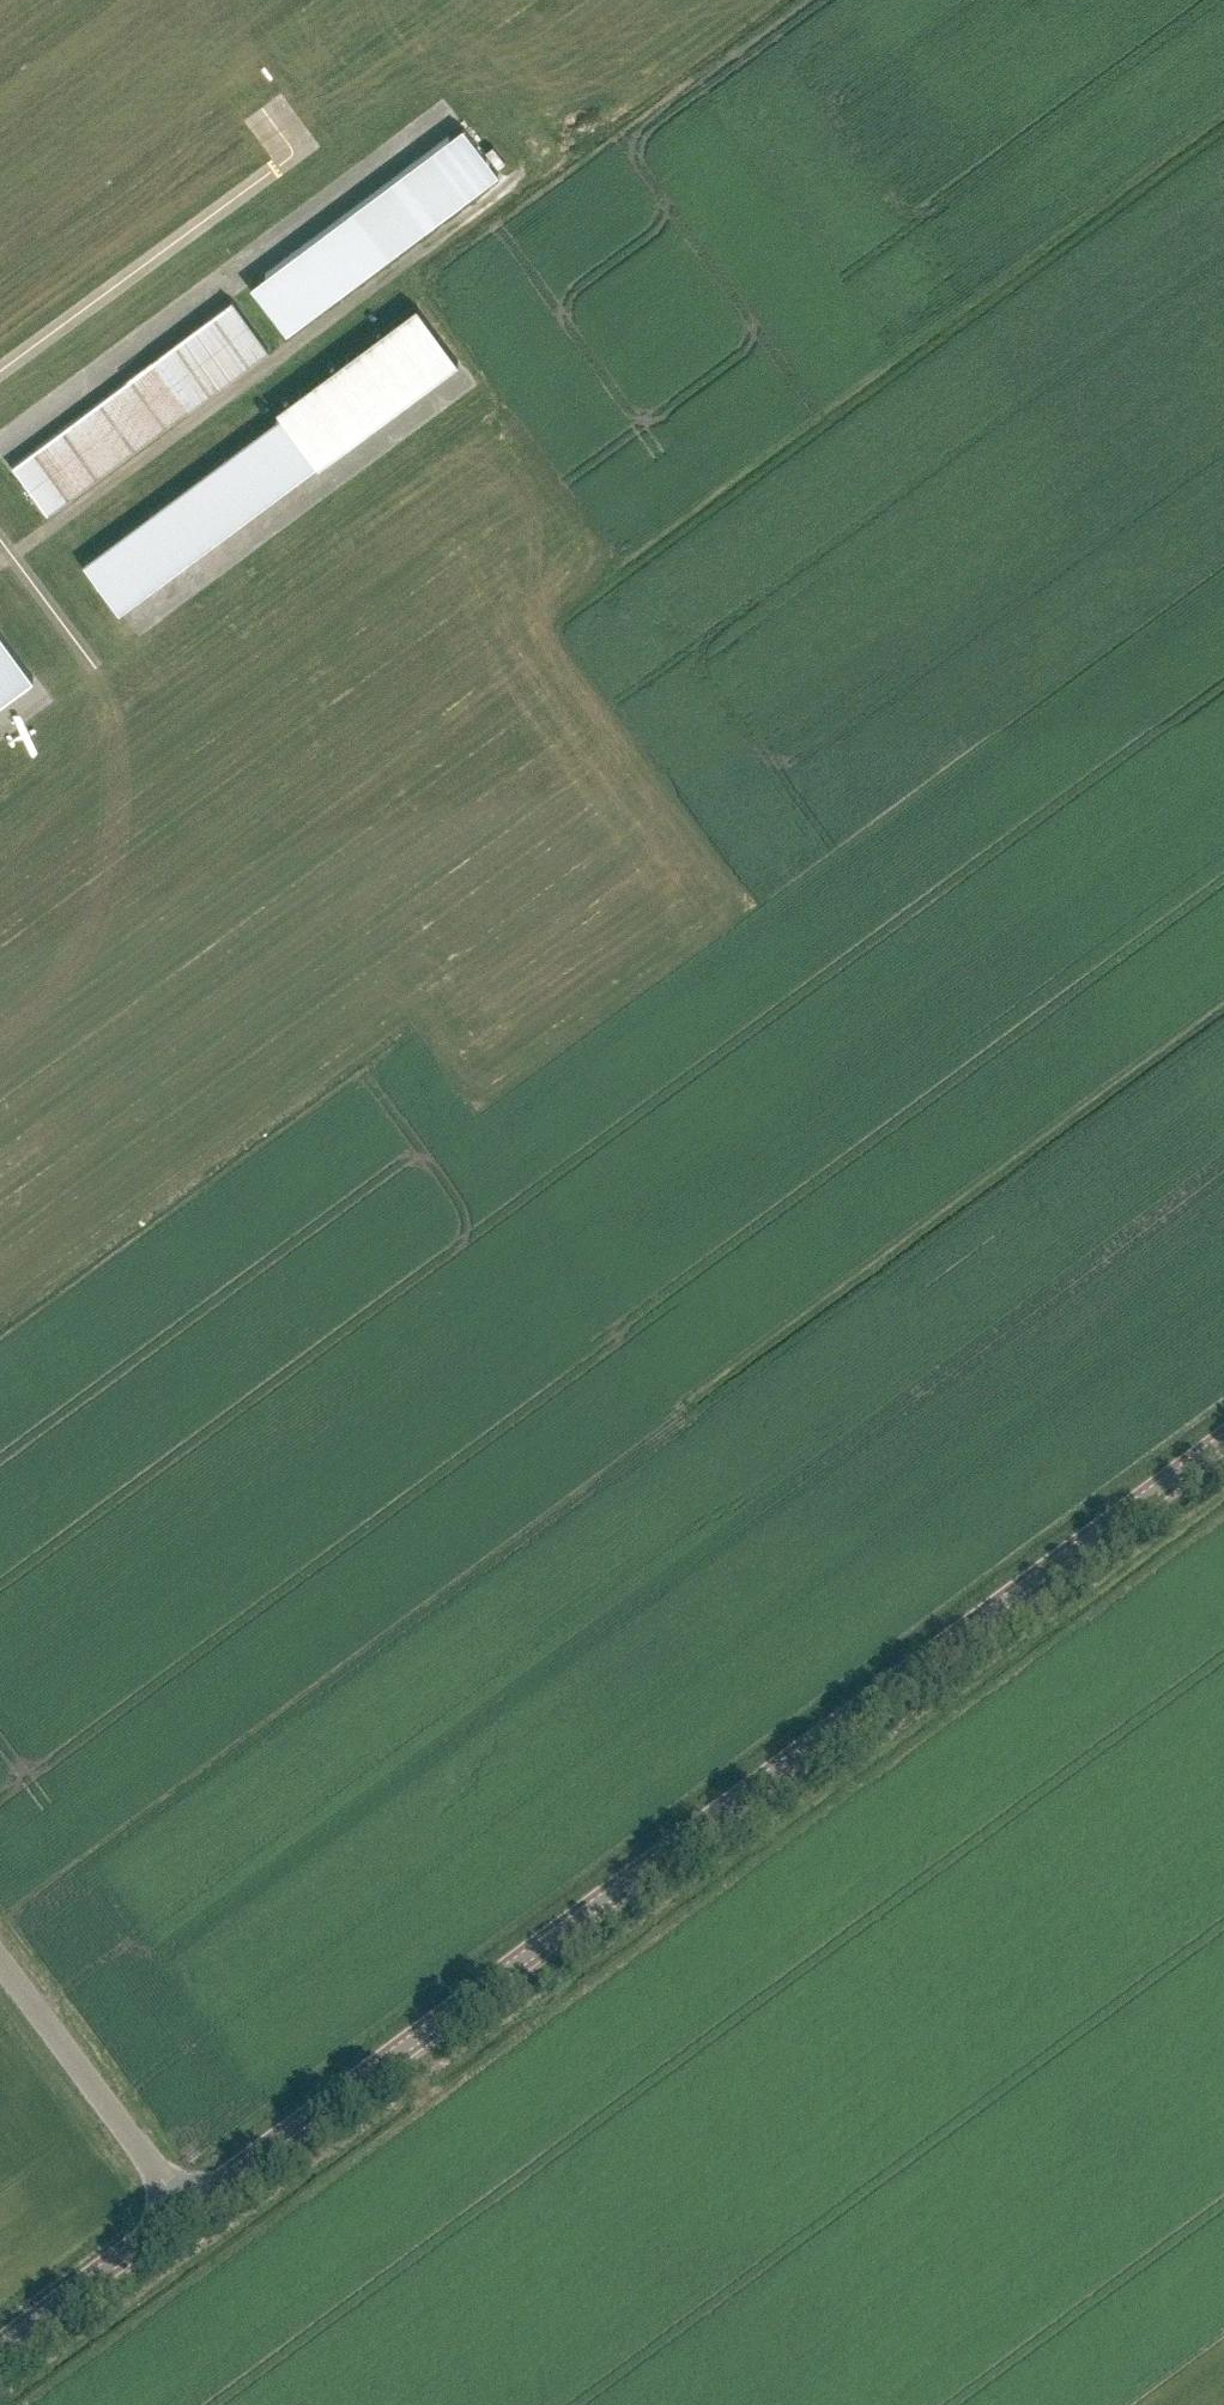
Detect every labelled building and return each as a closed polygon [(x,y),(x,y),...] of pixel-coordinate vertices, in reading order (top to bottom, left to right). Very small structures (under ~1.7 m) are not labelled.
[(287,331),(471,194),(500,172),(466,126),(253,285),(287,331)] [(233,299),(15,465),(51,514),(271,350),(233,299)] [(282,415),(84,563),(119,610),(317,462),(319,463),(458,359),(417,305),(278,408),(282,415)] [(33,676),(0,631),(0,700),(33,676)]
